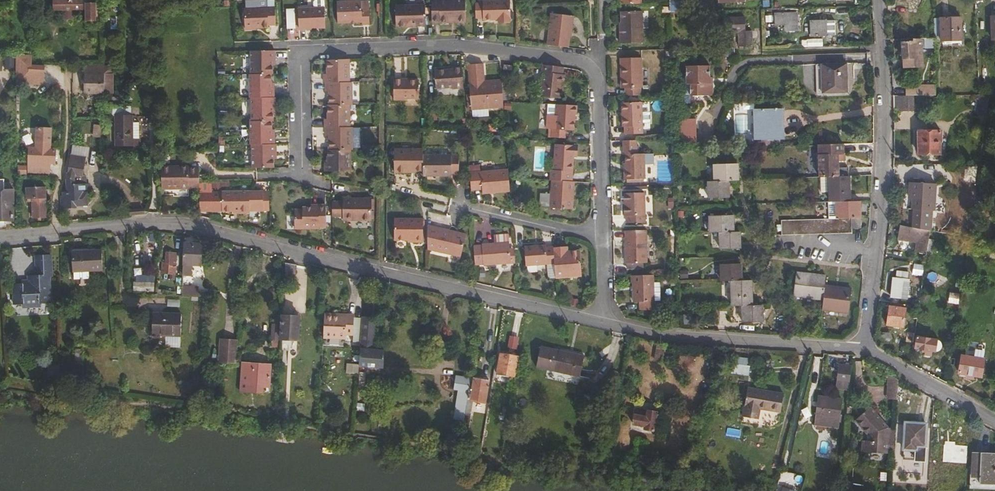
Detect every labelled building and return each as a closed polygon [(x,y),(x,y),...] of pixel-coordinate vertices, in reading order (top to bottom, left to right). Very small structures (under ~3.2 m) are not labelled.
[(70,7),(83,7),(83,14),(88,17),(88,19),(93,19),(93,0),(81,0),(51,0),(51,7),(60,7),(70,7)] [(336,20),(360,21),(360,22),(368,22),(368,6),(359,6),(360,0),(336,0),(336,20)] [(429,18),(436,19),(436,20),(463,20),(463,0),(429,0),(429,18)] [(473,2),(473,17),(480,17),(480,19),(495,19),(495,22),(506,22),(506,19),(508,19),(507,0),(480,0),(479,2),(473,2)] [(669,11),(682,11),(682,0),(668,0),(669,11)] [(242,4),(242,24),(265,24),(265,21),(273,21),(272,3),(242,4)] [(296,3),(296,24),(323,24),(323,3),(296,3)] [(422,4),(393,5),(393,25),(422,25),(422,4)] [(70,7),(60,7),(60,16),(70,16),(70,7)] [(287,28),(295,28),(295,7),(286,8),(287,28)] [(617,24),(618,40),(640,39),(639,7),(618,8),(618,24),(617,24)] [(545,43),(566,45),(568,29),(569,29),(571,14),(548,12),(545,43)] [(744,15),(729,15),(729,29),(738,29),(738,46),(742,46),(742,43),(751,43),(750,28),(745,28),(744,15)] [(956,15),(935,15),(936,38),(956,37),(956,15)] [(811,32),(811,19),(796,19),(796,32),(811,32)] [(811,19),(811,32),(820,32),(820,19),(811,19)] [(920,63),(919,34),(912,35),(912,38),(900,38),(901,63),(920,63)] [(248,47),(248,70),(268,70),(270,70),(270,62),(270,57),(273,57),(273,48),(248,47)] [(621,84),(621,91),(638,91),(638,84),(640,84),(640,54),(615,55),(615,72),(618,72),(618,84),(621,84)] [(324,80),(348,80),(348,56),(326,57),(326,70),(322,70),(322,80),(324,80)] [(822,61),(823,90),(848,89),(847,60),(822,61)] [(501,99),(499,78),(482,78),(481,61),(466,62),(469,107),(501,106),(501,99)] [(82,62),(83,71),(103,71),(103,62),(82,62)] [(561,72),(562,64),(542,62),(539,93),(561,96),(564,72),(561,72)] [(711,89),(711,80),(708,80),(708,73),(707,62),(684,62),(684,81),(688,81),(688,93),(708,92),(711,89)] [(43,64),(27,63),(28,72),(42,72),(43,64)] [(461,85),(459,64),(449,65),(449,66),(432,68),(433,85),(449,84),(449,86),(461,85)] [(268,70),(248,70),(247,70),(247,93),(248,93),(271,93),(271,85),(268,85),(268,79),(268,70)] [(83,91),(102,92),(103,71),(83,71),(83,91)] [(103,71),(102,92),(112,92),(112,71),(103,71)] [(401,78),(392,78),(392,99),(403,99),(403,97),(416,97),(416,79),(401,79),(401,78)] [(328,89),(328,102),(348,102),(351,102),(351,79),(348,80),(324,80),(324,89),(328,89)] [(899,91),(891,91),(891,106),(900,106),(900,91),(899,91)] [(910,91),(900,91),(900,106),(910,106),(910,91)] [(985,92),(976,92),(974,109),(983,110),(985,92)] [(273,103),(273,94),(271,93),(248,93),(248,117),(269,117),(270,117),(270,108),(270,103),(273,103)] [(639,97),(619,98),(620,123),(622,123),(622,130),(640,130),(639,97)] [(322,117),(322,126),(324,126),(348,126),(348,102),(328,102),(326,102),(326,117),(322,117)] [(573,114),(574,105),(553,103),(552,113),(544,113),(543,123),(545,123),(549,123),(548,132),(561,133),(561,125),(570,126),(571,114),(573,114)] [(131,105),(107,105),(107,114),(115,114),(114,143),(133,143),(133,137),(129,137),(129,127),(133,127),(133,120),(134,114),(130,114),(131,105)] [(756,108),(756,137),(783,137),(782,107),(756,108)] [(248,117),(247,117),(247,140),(249,140),(272,140),(272,131),(268,131),(268,126),(269,117),(248,117)] [(696,117),(679,117),(679,141),(696,141),(696,117)] [(35,144),(28,144),(27,160),(49,161),(54,161),(54,145),(50,145),(50,127),(35,126),(35,144)] [(348,148),(350,148),(351,126),(348,126),(324,126),(324,135),(328,135),(328,148),(348,148)] [(939,127),(916,126),(915,149),(936,150),(937,139),(938,139),(939,127)] [(274,150),(274,140),(272,140),(249,140),(249,164),(254,164),(270,164),(270,155),(270,150),(274,150)] [(549,179),(569,180),(573,142),(554,140),(551,168),(549,168),(548,179),(549,179)] [(816,141),(817,175),(819,175),(827,175),(846,175),(845,165),(836,165),(836,158),(841,157),(841,140),(816,141)] [(84,145),(68,145),(67,177),(62,178),(63,205),(75,204),(75,201),(86,200),(86,188),(88,187),(87,173),(74,173),(75,160),(82,160),(84,145)] [(404,168),(419,168),(419,152),(419,146),(390,146),(390,169),(404,169),(404,168)] [(348,170),(348,148),(328,148),(326,148),(326,161),(323,161),(322,169),(348,170)] [(622,151),(622,159),(623,167),(620,167),(620,176),(642,175),(641,150),(622,151)] [(455,153),(419,152),(419,168),(419,169),(431,169),(431,173),(447,173),(447,170),(455,171),(455,153)] [(49,161),(27,160),(27,169),(49,169),(49,161)] [(711,161),(711,177),(725,177),(734,177),(734,160),(711,161)] [(157,166),(156,189),(190,191),(191,170),(184,170),(184,168),(157,166)] [(505,167),(467,170),(468,183),(468,187),(478,187),(479,190),(507,188),(506,176),(505,167)] [(2,195),(11,195),(11,181),(2,181),(2,172),(0,172),(0,191),(2,191),(2,195)] [(828,189),(827,175),(819,175),(819,189),(828,189)] [(827,175),(828,189),(828,199),(834,199),(848,198),(847,175),(846,175),(827,175)] [(933,175),(908,175),(907,191),(910,191),(910,202),(933,202),(933,175)] [(711,177),(705,178),(705,194),(725,194),(725,177),(711,177)] [(568,210),(571,181),(569,180),(549,179),(547,208),(568,210)] [(46,183),(26,183),(26,195),(32,195),(31,209),(45,209),(46,183)] [(219,205),(220,187),(198,187),(197,205),(219,205)] [(220,187),(219,205),(261,206),(261,187),(220,187)] [(641,188),(621,189),(621,212),(624,212),(624,218),(641,218),(641,188)] [(0,191),(0,221),(3,221),(3,217),(11,217),(11,195),(2,195),(2,191),(0,191)] [(331,198),(331,213),(339,213),(339,217),(368,217),(368,194),(340,194),(340,198),(331,198)] [(858,216),(858,198),(848,198),(834,199),(834,216),(841,216),(848,216),(858,216)] [(323,203),(316,203),(316,205),(308,205),(299,205),(299,207),(291,207),(291,218),(293,218),(293,227),(316,227),(316,226),(323,226),(323,203)] [(707,212),(707,229),(717,229),(730,229),(730,212),(725,212),(707,212)] [(390,215),(390,237),(409,237),(410,239),(418,239),(418,216),(390,215)] [(858,216),(848,216),(849,224),(858,224),(858,216)] [(906,222),(897,220),(895,234),(911,236),(909,246),(924,249),(928,226),(906,222)] [(423,221),(423,245),(457,253),(462,231),(423,221)] [(643,259),(643,226),(622,226),(622,259),(643,259)] [(730,229),(717,229),(717,245),(738,245),(737,228),(730,229)] [(506,259),(505,245),(505,239),(470,240),(471,260),(506,259)] [(551,259),(550,242),(543,243),(543,240),(522,242),(523,260),(551,259)] [(199,262),(200,242),(181,241),(181,261),(189,261),(199,262)] [(559,242),(550,242),(551,259),(552,273),(578,271),(577,246),(564,247),(559,247),(559,242)] [(21,276),(21,275),(11,275),(12,294),(20,294),(23,297),(35,297),(38,293),(48,293),(47,266),(50,266),(49,245),(34,246),(35,266),(31,266),(31,276),(21,276)] [(71,247),(72,267),(102,266),(101,246),(71,247)] [(161,250),(160,261),(169,262),(170,250),(161,250)] [(189,272),(189,261),(181,261),(180,272),(189,272)] [(718,263),(718,277),(728,277),(738,277),(738,262),(718,263)] [(21,271),(21,275),(21,276),(31,276),(31,266),(27,267),(27,271),(21,271)] [(894,267),(893,275),(906,277),(907,269),(894,267)] [(824,274),(794,270),(791,291),(821,295),(822,283),(824,274)] [(650,271),(627,272),(628,280),(630,280),(630,297),(636,297),(636,306),(652,306),(652,297),(650,297),(650,271)] [(906,277),(893,275),(891,275),(888,292),(904,294),(906,277)] [(738,277),(728,277),(729,303),(739,303),(748,302),(748,276),(738,277)] [(133,277),(132,285),(151,286),(151,279),(133,277)] [(849,286),(822,283),(821,295),(820,305),(846,308),(849,286)] [(179,293),(194,294),(194,284),(180,284),(179,293)] [(748,302),(739,303),(739,318),(759,318),(759,302),(748,302)] [(903,304),(886,302),(884,319),(900,321),(903,304)] [(153,308),(152,328),(179,330),(181,310),(153,308)] [(323,309),(322,333),(343,334),(343,330),(351,330),(351,313),(332,312),(332,309),(323,309)] [(296,336),(297,313),(280,311),(279,335),(296,336)] [(357,360),(357,362),(371,363),(373,347),(371,347),(373,313),(360,312),(357,360)] [(888,328),(873,332),(877,340),(890,336),(888,328)] [(930,346),(932,334),(916,332),(913,343),(930,346)] [(939,341),(938,338),(936,336),(932,334),(930,346),(933,346),(936,346),(938,344),(939,341)] [(235,341),(217,339),(216,357),(233,358),(235,341)] [(668,344),(655,341),(653,356),(665,359),(668,344)] [(539,342),(535,362),(579,371),(584,351),(539,342)] [(495,369),(513,372),(517,352),(498,349),(495,369)] [(959,351),(956,367),(978,372),(981,354),(959,351)] [(732,357),(728,368),(744,372),(745,366),(739,364),(740,360),(732,357)] [(269,361),(242,359),(241,381),(262,382),(267,383),(269,361)] [(849,380),(851,360),(837,359),(835,378),(849,380)] [(357,362),(357,360),(346,360),(345,368),(356,369),(357,362)] [(174,362),(174,371),(187,371),(187,362),(174,362)] [(897,368),(887,363),(887,376),(896,377),(897,368)] [(49,376),(59,376),(58,365),(49,365),(49,376)] [(457,372),(455,385),(461,386),(464,373),(457,372)] [(468,373),(465,394),(483,396),(486,376),(468,373)] [(896,377),(887,376),(886,389),(895,390),(896,377)] [(747,383),(743,396),(767,402),(770,388),(747,383)] [(817,392),(814,412),(830,414),(837,415),(840,395),(817,392)] [(356,399),(356,407),(364,407),(364,399),(356,399)] [(886,416),(863,399),(851,413),(867,426),(871,426),(871,431),(866,431),(866,441),(870,441),(870,442),(884,444),(886,416)] [(642,423),(642,425),(649,427),(653,407),(643,405),(642,408),(632,406),(630,420),(642,423)] [(923,422),(904,420),(902,446),(915,447),(915,444),(922,444),(923,422)] [(980,483),(994,484),(994,451),(973,450),(971,475),(980,476),(980,483)]
